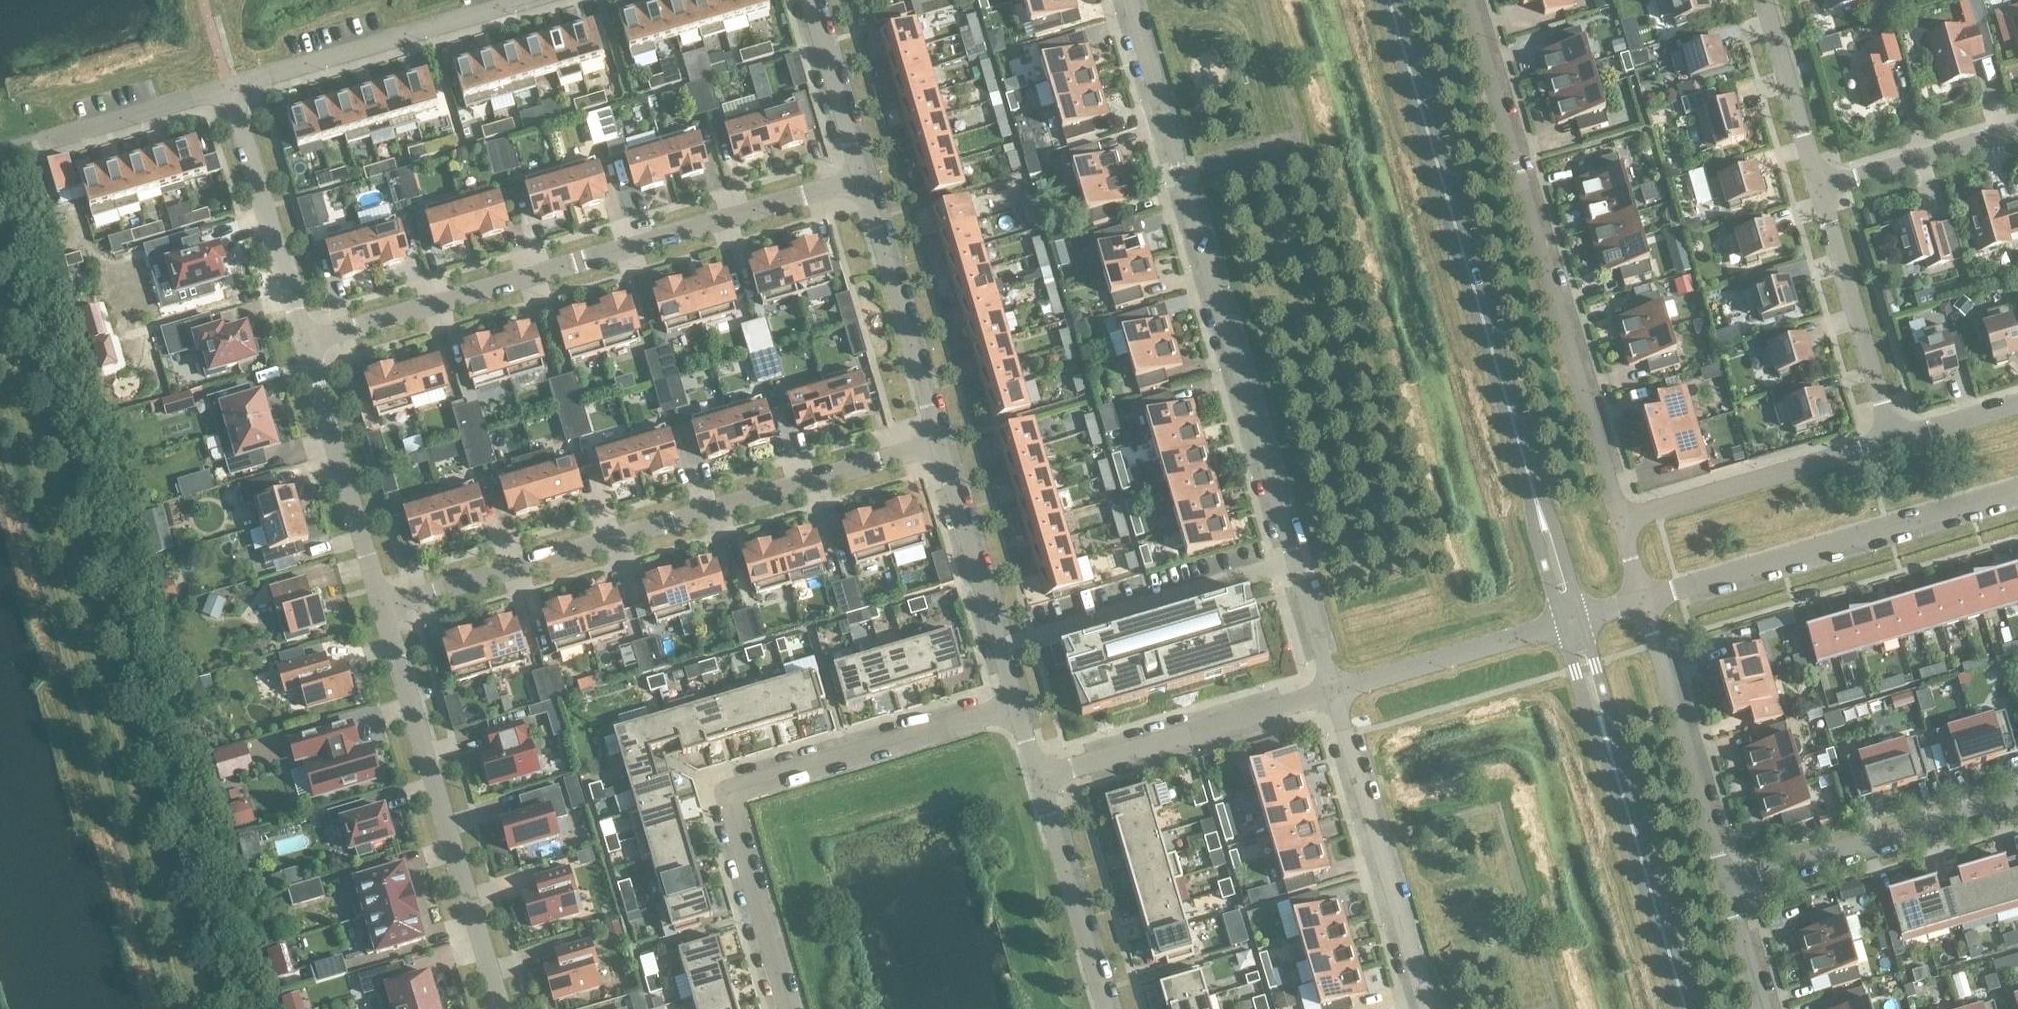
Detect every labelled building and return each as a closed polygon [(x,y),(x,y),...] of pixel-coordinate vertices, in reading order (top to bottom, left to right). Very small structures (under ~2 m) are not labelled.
[(678,38),(700,31),(701,31),(691,0),(670,0),(667,1),(678,38)] [(724,24),(716,0),(691,0),(701,31),(700,31),(703,40),(727,33),(724,24)] [(747,17),(741,0),(716,0),(724,24),(747,17)] [(747,17),(771,10),(768,0),(741,0),(747,17)] [(954,2),(953,0),(940,0),(937,1),(940,12),(955,8),(954,2)] [(981,13),(990,10),(987,0),(978,0),(981,13)] [(1024,0),(1031,24),(1035,36),(1064,28),(1060,15),(1078,10),(1077,8),(1072,9),(1069,0),(1024,0)] [(1523,7),(1541,2),(1545,16),(1574,7),(1572,0),(1521,0),(1523,7)] [(1596,11),(1612,7),(1610,0),(1592,0),(1596,11)] [(1687,24),(1686,18),(1707,12),(1707,11),(1713,9),(1710,0),(1654,0),(1654,3),(1655,3),(1660,19),(1671,16),(1673,22),(1674,22),(1676,28),(1687,24)] [(1830,11),(1867,0),(1827,0),(1830,11)] [(654,44),(655,44),(678,38),(667,1),(644,8),(654,44)] [(940,12),(937,1),(921,6),(925,17),(940,12)] [(2017,46),(2017,5),(2007,9),(2011,22),(2017,46)] [(908,16),(905,7),(890,11),(892,20),(908,16)] [(658,53),(655,44),(654,44),(644,8),(620,15),(633,61),(658,53)] [(890,11),(874,16),(877,25),(892,20),(890,11)] [(967,20),(971,33),(980,30),(977,18),(967,20)] [(605,59),(594,22),(570,29),(581,66),(605,59)] [(1873,27),(1878,38),(1888,33),(1883,22),(1873,27)] [(888,57),(925,47),(918,23),(881,34),(888,57)] [(1987,29),(1976,32),(1975,29),(1960,33),(1959,27),(1928,36),(1942,86),(1973,77),(1968,61),(1983,56),(1994,52),(1987,29)] [(1550,76),(1544,77),(1544,79),(1591,65),(1584,41),(1580,28),(1551,37),(1555,50),(1537,55),(1538,57),(1543,55),(1547,68),(1550,76)] [(570,29),(547,36),(558,73),(557,73),(560,82),(584,75),(581,66),(570,29)] [(974,45),(984,42),(980,30),(971,33),(974,45)] [(1690,78),(1702,75),(1724,68),(1724,67),(1729,66),(1726,54),(1720,56),(1716,43),(1704,46),(1701,33),(1666,43),(1671,59),(1676,75),(1688,72),(1690,78)] [(558,73),(547,36),(524,43),(535,80),(535,79),(557,73),(558,73)] [(1625,40),(1629,54),(1641,50),(1638,37),(1625,40)] [(1041,59),(1048,83),(1095,69),(1095,68),(1090,70),(1086,56),(1085,57),(1083,49),(1089,47),(1088,46),(1071,51),(1067,38),(1038,46),(1042,59),(1041,59)] [(1873,62),(1855,68),(1867,109),(1896,100),(1886,66),(1900,62),(1893,38),(1868,46),(1873,62)] [(1614,55),(1626,52),(1623,40),(1611,43),(1614,55)] [(535,80),(524,43),(501,50),(514,95),(538,88),(535,79),(535,80)] [(774,55),(771,44),(756,48),(759,59),(774,55)] [(888,57),(894,80),(931,70),(925,47),(888,57)] [(756,48),(740,53),(743,64),(759,59),(756,48)] [(514,95),(501,50),(478,56),(491,102),(514,95)] [(1646,51),(1630,56),(1634,68),(1650,64),(1646,51)] [(807,85),(799,54),(786,58),(795,88),(807,85)] [(1620,56),(1626,74),(1634,72),(1629,54),(1620,56)] [(491,102),(478,56),(454,63),(467,109),(491,102)] [(730,74),(727,63),(711,68),(715,79),(730,74)] [(980,66),(981,67),(984,78),(994,76),(990,64),(980,66)] [(1551,100),(1551,102),(1598,88),(1591,65),(1544,79),(1544,80),(1550,78),(1552,85),(1552,86),(1556,99),(1551,100)] [(981,67),(972,70),(975,81),(984,78),(981,67)] [(711,68),(696,72),(699,83),(709,80),(715,79),(711,68)] [(1092,80),(1090,72),(1096,70),(1095,69),(1048,83),(1048,84),(1036,88),(1043,110),(1055,106),(1102,92),(1102,91),(1097,93),(1093,79),(1092,80)] [(931,70),(894,80),(901,103),(938,93),(931,70)] [(415,115),(439,108),(428,71),(404,78),(415,115)] [(667,86),(682,82),(679,71),(664,75),(667,86)] [(648,80),(651,91),(667,86),(664,75),(648,80)] [(984,79),(988,91),(997,88),(994,76),(984,79)] [(418,123),(415,115),(404,78),(381,85),(394,130),(418,123)] [(698,84),(706,112),(718,109),(709,80),(699,83),(698,84)] [(686,87),(695,116),(706,112),(698,84),(686,87)] [(371,137),(394,130),(381,85),(358,91),(371,137)] [(1598,88),(1551,102),(1551,103),(1556,101),(1560,114),(1561,114),(1563,122),(1557,123),(1558,125),(1576,120),(1579,133),(1608,124),(1605,112),(1605,111),(1598,88)] [(348,144),(371,137),(358,91),(335,98),(346,135),(345,135),(348,144)] [(1718,105),(1714,91),(1680,101),(1685,117),(1704,111),(1715,150),(1745,141),(1733,100),(1718,105)] [(1102,92),(1055,106),(1062,130),(1066,143),(1095,134),(1091,121),(1109,116),(1108,114),(1103,116),(1100,102),(1099,103),(1097,95),(1102,93),(1102,92)] [(590,97),(593,108),(608,104),(605,93),(590,97)] [(901,103),(908,126),(945,116),(938,93),(901,103)] [(1006,95),(1011,113),(1019,111),(1014,93),(1006,95)] [(793,102),(760,111),(763,120),(771,149),(772,149),(771,147),(780,144),(782,151),(803,144),(802,140),(806,139),(804,133),(815,130),(804,94),(791,97),(793,102)] [(574,102),(577,113),(593,108),(590,97),(574,102)] [(335,98),(312,105),(323,142),(345,135),(346,135),(335,98)] [(299,149),(323,142),(312,105),(288,112),(299,149)] [(615,127),(610,110),(598,113),(603,131),(615,127)] [(994,113),(998,125),(1007,122),(1004,110),(994,113)] [(771,149),(763,120),(760,111),(726,121),(737,159),(740,158),(742,162),(763,156),(761,150),(770,147),(771,149)] [(561,112),(545,116),(548,127),(564,123),(561,112)] [(592,134),(603,131),(598,113),(587,116),(592,134)] [(533,132),(548,127),(545,116),(530,121),(533,132)] [(915,150),(951,139),(945,116),(908,126),(915,150)] [(516,131),(513,119),(497,124),(501,135),(516,131)] [(575,121),(557,129),(565,147),(583,139),(575,121)] [(1007,122),(998,125),(1001,137),(1011,134),(1007,122)] [(501,135),(497,124),(482,129),(485,140),(501,135)] [(702,169),(706,168),(695,130),(660,140),(672,178),(671,176),(680,173),(682,180),(704,174),(702,169)] [(439,142),(439,141),(424,145),(427,157),(442,152),(457,148),(458,144),(456,137),(439,142)] [(184,182),(223,171),(218,154),(203,158),(197,138),(173,146),(184,182)] [(510,139),(498,142),(501,152),(512,148),(510,139)] [(915,150),(921,173),(958,162),(951,139),(915,150)] [(626,151),(629,160),(637,188),(641,187),(642,192),(663,185),(661,179),(670,176),(671,179),(672,178),(660,140),(626,151)] [(489,155),(501,152),(498,142),(487,146),(489,155)] [(1072,165),(1079,189),(1126,175),(1126,174),(1121,176),(1117,162),(1116,163),(1114,155),(1120,154),(1119,152),(1102,157),(1098,144),(1069,153),(1073,165),(1072,165)] [(411,161),(427,157),(424,145),(408,150),(411,161)] [(173,146),(150,152),(161,189),(184,182),(173,146)] [(1011,171),(1021,168),(1017,156),(1016,156),(1014,148),(1005,150),(1011,171)] [(127,159),(138,196),(161,189),(150,152),(127,159)] [(48,161),(49,162),(58,193),(79,187),(75,175),(69,155),(48,161)] [(1587,202),(1581,204),(1581,205),(1628,191),(1621,168),(1617,155),(1588,163),(1592,176),(1574,181),(1575,183),(1580,182),(1584,195),(1585,195),(1587,202)] [(1025,161),(1030,178),(1042,174),(1037,158),(1025,161)] [(138,196),(127,159),(104,166),(115,203),(118,211),(140,205),(137,196),(138,196)] [(379,165),(383,176),(398,171),(395,160),(379,165)] [(561,170),(572,208),(572,205),(580,203),(582,209),(604,203),(602,198),(606,197),(595,160),(561,170)] [(1761,194),(1767,192),(1763,181),(1757,182),(1754,169),(1742,173),(1738,160),(1704,170),(1709,185),(1713,201),(1725,198),(1727,205),(1728,205),(1730,210),(1741,207),(1740,201),(1761,195),(1761,194)] [(958,162),(921,173),(928,196),(965,185),(958,162)] [(367,180),(383,176),(379,165),(364,169),(367,180)] [(80,173),(75,175),(79,187),(84,185),(94,219),(118,211),(115,203),(104,166),(80,173)] [(350,179),(347,168),(331,172),(335,184),(350,179)] [(398,172),(407,200),(418,197),(410,168),(398,172)] [(571,208),(572,208),(561,170),(526,180),(537,218),(541,216),(542,221),(564,215),(562,208),(570,206),(571,208)] [(335,184),(331,172),(316,177),(319,188),(335,184)] [(387,175),(395,204),(407,200),(398,172),(387,175)] [(1126,175),(1079,189),(1086,213),(1087,213),(1091,226),(1120,217),(1116,204),(1133,199),(1133,197),(1128,199),(1124,185),(1123,186),(1121,178),(1127,177),(1126,175)] [(1652,184),(1657,202),(1665,200),(1660,182),(1652,184)] [(461,199),(472,237),(473,237),(472,235),(481,232),(483,239),(504,232),(503,228),(506,227),(495,189),(461,199)] [(1588,227),(1588,228),(1635,214),(1628,191),(1581,205),(1582,206),(1587,205),(1590,212),(1589,212),(1593,226),(1588,227)] [(1019,197),(1023,210),(1032,207),(1029,195),(1019,197)] [(1996,196),(1965,205),(1979,253),(2010,243),(2008,237),(2017,234),(2017,204),(2000,210),(1996,196)] [(319,227),(310,197),(298,201),(307,231),(308,231),(308,230),(319,227)] [(426,209),(429,219),(437,247),(441,246),(442,250),(464,244),(462,238),(471,235),(471,237),(472,237),(461,199),(426,209)] [(933,211),(940,234),(976,224),(969,200),(933,211)] [(1023,210),(1026,222),(1036,219),(1032,207),(1023,210)] [(208,209),(192,213),(195,225),(212,220),(208,209)] [(1680,227),(1674,209),(1666,211),(1671,229),(1680,227)] [(195,225),(192,213),(178,218),(181,229),(195,225)] [(1595,250),(1595,251),(1642,237),(1635,214),(1588,228),(1588,229),(1594,228),(1596,235),(1599,249),(1595,250)] [(1725,242),(1730,258),(1742,255),(1744,261),(1745,261),(1746,267),(1758,263),(1756,258),(1778,251),(1770,225),(1758,229),(1754,216),(1720,226),(1725,242)] [(1941,225),(1928,229),(1924,217),(1893,226),(1905,267),(1925,261),(1927,269),(1952,262),(1952,260),(1962,257),(1952,223),(1951,224),(1953,229),(1943,232),(1941,225)] [(361,229),(372,267),(373,266),(372,264),(381,261),(383,268),(404,262),(403,257),(407,256),(396,218),(361,229)] [(150,238),(166,233),(162,222),(147,227),(150,238)] [(940,234),(946,257),(983,247),(976,224),(940,234)] [(150,238),(147,227),(131,231),(135,242),(150,238)] [(1097,249),(1104,272),(1151,259),(1151,257),(1146,259),(1142,245),(1141,246),(1139,238),(1144,237),(1144,235),(1126,240),(1122,227),(1093,236),(1097,248),(1097,249)] [(1665,247),(1683,241),(1679,228),(1661,234),(1665,247)] [(372,267),(361,229),(326,239),(338,276),(341,275),(343,280),(364,273),(362,267),(371,264),(372,267)] [(182,235),(153,243),(165,282),(174,280),(178,294),(197,288),(199,298),(215,293),(212,284),(225,280),(220,262),(224,261),(220,246),(188,255),(182,235)] [(1649,261),(1642,237),(1595,251),(1595,252),(1600,251),(1604,264),(1605,264),(1607,271),(1601,273),(1602,275),(1620,270),(1623,283),(1652,274),(1649,261)] [(1033,243),(1036,256),(1046,253),(1042,241),(1033,243)] [(787,258),(798,296),(832,286),(821,248),(818,249),(816,245),(795,251),(797,257),(788,260),(787,258)] [(946,257),(953,280),(990,270),(983,247),(946,257)] [(81,252),(65,257),(68,268),(84,263),(81,252)] [(1036,256),(1040,268),(1049,265),(1046,253),(1036,256)] [(787,260),(778,263),(776,257),(755,263),(756,267),(752,269),(763,306),(798,296),(787,258),(786,258),(787,260)] [(1151,260),(1151,259),(1104,272),(1111,296),(1115,309),(1144,300),(1140,288),(1158,282),(1157,280),(1152,282),(1148,268),(1148,269),(1145,261),(1151,260)] [(997,293),(990,270),(953,280),(960,303),(997,293)] [(1793,308),(1794,308),(1787,282),(1775,285),(1771,272),(1737,282),(1742,298),(1747,315),(1758,311),(1760,318),(1782,311),(1783,317),(1795,314),(1793,308)] [(691,286),(702,324),(736,314),(725,276),(722,278),(720,273),(699,279),(701,286),(692,288),(691,286)] [(1985,273),(1974,276),(1978,287),(1988,284),(1985,273)] [(1690,277),(1679,280),(1684,296),(1694,293),(1690,277)] [(667,334),(702,324),(691,286),(690,286),(691,289),(682,291),(680,285),(659,291),(660,296),(656,297),(667,334)] [(1046,290),(1050,302),(1059,299),(1056,287),(1046,290)] [(1893,289),(1882,292),(1887,309),(1898,306),(1893,289)] [(960,303),(966,327),(1003,316),(997,293),(960,303)] [(1622,342),(1622,343),(1669,329),(1662,306),(1658,293),(1629,301),(1633,314),(1615,319),(1616,321),(1621,320),(1624,333),(1625,333),(1627,340),(1622,342)] [(1059,299),(1050,302),(1053,314),(1063,311),(1059,299)] [(595,314),(606,352),(641,342),(629,305),(626,306),(624,301),(603,307),(605,314),(596,316),(595,314)] [(1986,313),(1990,325),(1983,327),(1984,328),(1978,330),(1981,341),(1987,339),(1994,361),(1995,360),(1997,366),(2008,363),(2006,357),(2017,354),(2017,348),(2016,341),(2017,341),(2017,303),(1986,313)] [(1948,304),(1939,306),(1941,312),(1946,315),(1951,314),(1948,304)] [(1163,322),(1169,320),(1168,318),(1151,323),(1147,310),(1118,319),(1122,332),(1121,332),(1128,355),(1175,342),(1175,340),(1170,342),(1166,329),(1165,329),(1163,322)] [(560,325),(571,363),(606,352),(595,314),(594,314),(595,317),(586,319),(584,313),(563,319),(564,324),(560,325)] [(842,318),(842,319),(845,328),(858,324),(855,314),(842,318)] [(223,327),(214,330),(210,316),(163,329),(170,356),(198,348),(207,378),(226,372),(225,368),(257,359),(256,354),(259,353),(256,341),(252,342),(251,338),(249,338),(245,326),(224,332),(223,327)] [(966,327),(973,350),(1010,339),(1003,316),(966,327)] [(1074,325),(1079,339),(1090,335),(1086,322),(1074,325)] [(742,327),(751,356),(762,352),(759,342),(754,323),(742,327)] [(845,328),(847,337),(848,338),(861,334),(858,324),(845,328)] [(91,337),(105,333),(103,326),(88,330),(91,337)] [(1945,337),(1942,326),(1923,332),(1926,343),(1919,345),(1920,346),(1914,348),(1917,360),(1923,358),(1930,380),(1931,379),(1932,385),(1944,382),(1942,376),(1956,372),(1952,360),(1965,356),(1958,333),(1945,337)] [(507,371),(507,372),(509,381),(545,371),(534,333),(530,334),(528,329),(507,336),(509,342),(500,345),(499,342),(499,343),(507,371)] [(1676,353),(1669,329),(1622,343),(1622,344),(1627,343),(1631,356),(1632,356),(1634,363),(1628,365),(1629,367),(1647,362),(1651,375),(1679,366),(1676,353)] [(1778,374),(1780,379),(1791,376),(1789,370),(1811,364),(1803,338),(1792,341),(1788,330),(1754,339),(1758,353),(1763,351),(1763,353),(1768,369),(1775,367),(1777,374),(1778,374)] [(1060,336),(1063,348),(1073,345),(1069,333),(1060,336)] [(94,342),(99,359),(114,355),(109,338),(94,342)] [(762,352),(774,349),(771,339),(759,342),(762,352)] [(1010,339),(973,350),(980,373),(1017,362),(1010,339)] [(476,391),(509,381),(507,372),(507,371),(499,343),(498,343),(499,345),(490,348),(488,341),(467,348),(468,352),(464,353),(476,391)] [(1176,343),(1175,342),(1128,355),(1135,379),(1136,379),(1139,392),(1168,383),(1165,371),(1182,365),(1182,363),(1177,365),(1173,352),(1172,352),(1170,345),(1176,343)] [(1063,348),(1067,360),(1077,357),(1073,345),(1063,348)] [(765,362),(777,359),(774,349),(762,352),(765,362)] [(754,365),(765,362),(762,352),(751,356),(754,365)] [(413,370),(404,373),(404,371),(403,371),(411,400),(412,399),(446,390),(438,361),(436,357),(411,364),(413,370)] [(980,373),(986,396),(1023,385),(1017,362),(980,373)] [(663,371),(666,380),(678,377),(675,367),(663,371)] [(411,400),(403,371),(402,371),(403,373),(394,376),(392,369),(371,376),(372,380),(369,381),(380,419),(415,409),(412,399),(411,400)] [(834,416),(843,414),(845,420),(866,414),(865,409),(868,408),(857,370),(822,381),(825,390),(834,419),(835,418),(834,416)] [(663,371),(652,374),(655,384),(666,380),(663,371)] [(562,380),(570,409),(582,405),(573,377),(562,380)] [(669,390),(681,387),(678,377),(666,380),(669,390)] [(1086,391),(1083,379),(1073,382),(1077,394),(1086,391)] [(550,383),(556,403),(559,412),(570,409),(562,380),(550,383)] [(655,384),(658,394),(669,390),(666,380),(655,384)] [(1023,385),(986,396),(993,419),(1030,408),(1023,385)] [(1808,398),(1804,385),(1770,395),(1775,411),(1780,427),(1791,424),(1793,430),(1794,430),(1796,436),(1808,432),(1806,426),(1827,420),(1827,419),(1833,417),(1830,406),(1824,407),(1820,394),(1808,398)] [(1660,409),(1654,411),(1643,414),(1650,438),(1697,424),(1696,423),(1694,424),(1687,403),(1690,402),(1686,387),(1656,396),(1660,409)] [(265,394),(247,400),(243,388),(209,398),(220,435),(268,421),(266,412),(270,410),(265,394)] [(824,419),(833,416),(833,419),(834,419),(825,390),(791,400),(799,428),(803,427),(804,432),(826,425),(824,419)] [(162,399),(166,413),(192,405),(188,391),(162,399)] [(1175,406),(1171,393),(1142,402),(1146,415),(1153,439),(1200,425),(1199,424),(1194,425),(1190,412),(1188,405),(1193,403),(1193,401),(1175,406)] [(761,398),(727,409),(738,447),(739,447),(738,444),(747,442),(749,448),(770,442),(769,437),(772,436),(761,398)] [(570,409),(573,419),(585,415),(582,405),(570,409)] [(559,412),(562,422),(573,419),(570,409),(559,412)] [(738,447),(727,409),(692,419),(703,456),(707,455),(708,460),(730,454),(728,447),(737,445),(737,447),(738,447)] [(1085,420),(1088,433),(1098,430),(1094,418),(1085,420)] [(268,421),(220,435),(232,475),(259,467),(255,452),(280,444),(275,428),(271,429),(268,421)] [(998,433),(1005,457),(1042,447),(1035,423),(998,433)] [(472,427),(475,437),(486,434),(483,424),(472,427)] [(1697,424),(1650,438),(1657,462),(1674,457),(1678,470),(1708,462),(1703,447),(1701,448),(1694,426),(1697,426),(1697,424)] [(1153,439),(1159,462),(1206,448),(1206,447),(1201,448),(1197,435),(1194,428),(1200,426),(1200,425),(1153,439)] [(460,431),(463,440),(475,437),(472,427),(460,431)] [(630,437),(633,446),(634,446),(642,475),(643,475),(642,473),(651,470),(653,476),(674,470),(673,465),(676,464),(665,427),(630,437)] [(1098,430),(1088,433),(1092,445),(1101,442),(1098,430)] [(368,435),(367,435),(376,466),(387,463),(378,433),(368,436),(368,435)] [(475,437),(478,447),(489,444),(486,434),(475,437)] [(463,440),(471,469),(483,466),(478,447),(475,437),(463,440)] [(634,446),(633,446),(624,449),(623,444),(598,452),(607,485),(611,484),(612,488),(634,482),(632,476),(641,473),(641,475),(642,475),(634,446)] [(1005,457),(1011,480),(1048,470),(1042,447),(1005,457)] [(1159,462),(1166,485),(1213,471),(1213,470),(1208,471),(1204,458),(1203,458),(1201,451),(1207,449),(1206,448),(1159,462)] [(1740,448),(1730,450),(1734,463),(1744,460),(1740,448)] [(433,464),(443,461),(440,450),(430,453),(433,464)] [(538,474),(537,474),(546,503),(547,503),(546,501),(555,498),(555,500),(580,493),(571,460),(556,464),(552,450),(533,456),(538,474)] [(1120,454),(1112,456),(1117,474),(1125,472),(1120,454)] [(545,503),(546,503),(537,474),(538,474),(533,456),(511,462),(515,476),(502,480),(511,513),(515,512),(516,516),(538,510),(536,504),(545,501),(545,503)] [(1098,466),(1102,479),(1111,476),(1108,464),(1098,466)] [(1018,503),(1055,493),(1048,470),(1011,480),(1018,503)] [(208,471),(193,475),(197,491),(213,487),(208,471)] [(1166,485),(1173,508),(1220,494),(1220,493),(1215,494),(1211,481),(1210,481),(1208,474),(1214,472),(1213,471),(1166,485)] [(1125,472),(1117,474),(1122,492),(1131,489),(1125,472)] [(259,527),(263,526),(301,515),(294,490),(282,494),(277,474),(238,486),(244,506),(252,504),(259,527)] [(1111,476),(1102,479),(1105,491),(1115,488),(1111,476)] [(442,503),(450,531),(451,531),(450,529),(459,526),(461,533),(482,526),(481,522),(485,521),(473,483),(438,493),(441,503),(442,503)] [(1025,526),(1062,516),(1075,512),(1069,489),(1055,493),(1018,503),(1025,526)] [(450,531),(442,503),(441,503),(438,493),(404,503),(416,541),(419,540),(421,545),(442,538),(440,532),(449,529),(450,532),(450,531)] [(1173,508),(1180,531),(1227,517),(1226,516),(1221,517),(1218,504),(1217,504),(1215,497),(1220,495),(1220,494),(1173,508)] [(1125,502),(1131,520),(1139,518),(1134,500),(1125,502)] [(880,518),(891,556),(926,546),(915,508),(911,509),(910,505),(888,511),(890,518),(881,520),(881,518),(880,518)] [(1112,513),(1115,525),(1125,522),(1121,510),(1112,513)] [(301,515),(263,526),(270,550),(262,552),(266,565),(300,555),(297,543),(308,540),(301,515)] [(1025,526),(1031,549),(1068,539),(1062,516),(1025,526)] [(880,520),(871,523),(869,517),(848,523),(849,528),(846,529),(857,566),(891,556),(880,518),(879,518),(880,520)] [(1227,518),(1227,517),(1180,531),(1187,555),(1234,541),(1233,539),(1228,540),(1224,527),(1221,520),(1227,518)] [(1144,535),(1139,518),(1131,520),(1136,538),(1144,535)] [(1115,525),(1119,537),(1129,534),(1125,522),(1115,525)] [(183,524),(157,530),(162,549),(188,542),(183,524)] [(780,547),(789,577),(789,576),(823,566),(815,538),(811,539),(810,534),(788,541),(790,547),(781,550),(781,547),(780,547)] [(1031,549),(1038,573),(1075,562),(1068,539),(1031,549)] [(746,558),(754,587),(757,596),(792,585),(789,576),(789,577),(780,547),(780,548),(780,550),(771,552),(770,546),(748,552),(750,557),(746,558)] [(1148,547),(1139,549),(1144,567),(1153,565),(1148,547)] [(946,555),(934,558),(943,587),(954,583),(946,555)] [(1139,569),(1135,557),(1126,559),(1129,572),(1139,569)] [(1045,596),(1082,586),(1075,562),(1038,573),(1045,596)] [(681,577),(680,577),(689,606),(723,596),(715,567),(711,568),(710,564),(689,570),(690,576),(682,579),(681,577)] [(2003,610),(2017,606),(2017,584),(2014,569),(1992,570),(1993,575),(2003,610)] [(2003,610),(1993,575),(1972,581),(1982,616),(2003,610)] [(680,577),(680,579),(672,582),(670,576),(648,582),(650,586),(646,587),(657,625),(692,615),(689,606),(680,577)] [(270,589),(275,603),(278,614),(285,612),(288,620),(282,622),(287,642),(310,635),(308,631),(327,625),(320,600),(313,602),(306,578),(270,589)] [(166,605),(178,601),(172,580),(160,583),(166,605)] [(854,613),(860,611),(865,610),(857,581),(845,584),(851,603),(854,613)] [(1972,581),(1951,587),(1962,622),(1982,616),(1972,581)] [(854,613),(851,603),(845,584),(834,588),(842,616),(854,613)] [(1962,622),(1951,587),(1931,593),(1941,628),(1962,622)] [(1056,668),(1067,665),(1072,683),(1072,682),(1082,716),(1082,717),(1147,698),(1137,664),(1143,662),(1148,679),(1157,677),(1152,660),(1157,658),(1167,692),(1268,662),(1268,661),(1258,627),(1259,627),(1254,610),(1249,592),(1182,612),(1181,608),(1050,647),(1056,668)] [(581,606),(592,644),(626,634),(615,597),(612,598),(610,593),(589,599),(591,606),(582,608),(581,606)] [(1931,593),(1910,599),(1920,634),(1941,628),(1931,593)] [(924,598),(916,601),(920,613),(928,611),(924,598)] [(1920,634),(1910,599),(1889,605),(1900,641),(1920,634)] [(920,613),(916,601),(908,603),(912,616),(920,613)] [(550,616),(546,617),(557,654),(592,644),(581,606),(580,606),(581,609),(572,611),(570,605),(549,611),(550,616)] [(1889,605),(1868,611),(1879,647),(1900,641),(1889,605)] [(876,606),(868,609),(872,621),(880,619),(876,606)] [(1046,607),(1029,607),(1029,624),(1046,624),(1046,607)] [(868,609),(865,610),(860,611),(863,624),(872,621),(868,609)] [(751,632),(754,642),(765,639),(757,610),(745,613),(751,632)] [(1858,653),(1879,647),(1868,611),(1847,612),(1848,617),(1858,653)] [(734,617),(742,646),(754,642),(751,632),(745,613),(734,617)] [(1848,617),(1827,623),(1837,659),(1858,653),(1848,617)] [(1778,629),(1776,618),(1756,624),(1759,634),(1778,629)] [(847,621),(839,624),(842,636),(851,634),(847,621)] [(481,635),(481,636),(492,674),(527,663),(515,626),(512,627),(510,622),(489,629),(491,635),(482,638),(481,635)] [(1827,623),(1805,630),(1816,665),(1837,659),(1827,623)] [(938,680),(943,679),(960,674),(959,674),(963,673),(957,652),(963,650),(958,632),(952,634),(952,632),(927,639),(938,677),(937,677),(938,680)] [(480,636),(481,638),(472,641),(470,634),(449,640),(450,645),(446,646),(457,684),(492,674),(481,636),(480,636)] [(657,639),(646,643),(654,672),(666,668),(657,639)] [(938,677),(927,639),(904,646),(916,686),(917,685),(916,683),(937,677),(938,677)] [(776,642),(780,655),(788,652),(785,640),(776,642)] [(1718,669),(1725,694),(1769,681),(1763,658),(1765,657),(1761,642),(1731,651),(1735,664),(1718,669)] [(646,643),(634,646),(643,675),(654,672),(646,643)] [(2000,649),(2003,657),(2016,653),(2013,645),(2000,649)] [(753,649),(757,661),(765,659),(761,646),(753,649)] [(916,686),(904,646),(881,653),(893,692),(894,692),(893,690),(914,684),(915,686),(916,686)] [(749,664),(757,661),(753,649),(745,651),(749,664)] [(893,692),(881,653),(858,660),(869,697),(870,697),(891,690),(892,693),(893,692)] [(325,654),(302,661),(279,668),(286,693),(302,688),(308,708),(354,695),(344,663),(328,668),(325,654)] [(1973,663),(1976,671),(1988,668),(1986,659),(1973,663)] [(715,660),(707,663),(710,675),(719,672),(715,660)] [(869,697),(858,660),(834,667),(835,668),(829,670),(837,696),(842,694),(846,707),(850,706),(867,701),(871,700),(870,697),(869,697)] [(702,677),(710,675),(707,663),(699,665),(702,677)] [(1961,667),(1961,669),(1963,675),(1971,673),(1976,671),(1973,663),(1961,667)] [(1930,669),(1933,678),(1945,674),(1943,666),(1930,669)] [(566,698),(557,669),(546,672),(554,701),(566,698)] [(1918,673),(1920,682),(1933,678),(1930,669),(1918,673)] [(534,675),(543,705),(554,701),(546,672),(534,675)] [(787,681),(798,718),(797,718),(798,721),(802,720),(803,720),(819,715),(823,714),(819,701),(825,700),(817,673),(812,675),(811,674),(787,681)] [(1972,677),(1971,673),(1963,675),(1957,677),(1961,692),(1966,690),(1972,677)] [(655,678),(659,690),(667,688),(663,675),(655,678)] [(651,692),(659,690),(655,678),(647,680),(651,692)] [(1904,686),(1901,678),(1889,682),(1891,690),(1904,686)] [(592,679),(575,684),(578,694),(595,689),(592,679)] [(764,687),(776,727),(777,727),(776,724),(797,718),(798,718),(787,681),(764,687)] [(1732,717),(1749,712),(1753,725),(1783,717),(1778,702),(1776,703),(1769,681),(1725,694),(1732,717)] [(1891,690),(1889,682),(1876,685),(1879,694),(1891,690)] [(775,727),(776,727),(764,687),(741,694),(753,734),(754,733),(753,731),(774,725),(775,727)] [(193,701),(210,698),(208,688),(192,691),(193,701)] [(1862,699),(1860,690),(1847,694),(1850,702),(1862,699)] [(652,713),(665,709),(660,691),(647,695),(652,713)] [(752,734),(753,734),(741,694),(718,701),(730,740),(731,740),(730,738),(751,732),(752,734)] [(1835,698),(1837,706),(1850,702),(1847,694),(1835,698)] [(1910,694),(1901,696),(1905,707),(1913,704),(1910,694)] [(445,700),(451,720),(454,731),(467,727),(458,696),(445,700)] [(704,749),(707,748),(695,708),(696,707),(694,698),(669,705),(671,715),(667,716),(675,744),(680,742),(683,755),(687,754),(704,749)] [(718,701),(696,707),(695,708),(707,748),(708,748),(707,745),(728,738),(729,741),(730,740),(718,701)] [(556,702),(530,709),(532,717),(558,710),(556,702)] [(1839,712),(1823,717),(1828,732),(1844,728),(1839,712)] [(2017,754),(2004,712),(1970,723),(1982,765),(1993,761),(2017,754)] [(667,716),(614,731),(650,751),(675,744),(667,716)] [(315,796),(380,778),(371,747),(355,751),(353,744),(357,742),(351,723),(291,741),(296,760),(308,757),(310,764),(306,766),(315,796)] [(525,738),(526,738),(522,723),(487,733),(492,748),(499,746),(501,752),(482,757),(490,786),(539,772),(530,743),(526,744),(525,738)] [(1971,768),(1982,765),(1970,723),(1935,733),(1948,775),(1971,768)] [(1748,773),(1749,775),(1796,761),(1795,758),(1797,757),(1798,756),(1800,754),(1800,751),(1800,749),(1800,746),(1798,743),(1795,741),(1792,740),(1790,740),(1785,724),(1755,733),(1759,746),(1742,751),(1742,753),(1747,751),(1751,765),(1752,764),(1754,772),(1748,773)] [(657,776),(650,751),(614,731),(630,784),(657,776)] [(1274,738),(1252,744),(1256,757),(1278,750),(1274,738)] [(1915,739),(1881,749),(1893,791),(1904,788),(1904,787),(1928,780),(1915,739)] [(221,777),(252,768),(245,744),(214,753),(221,777)] [(1822,747),(1808,752),(1814,769),(1828,764),(1822,747)] [(1882,794),(1893,791),(1881,749),(1846,759),(1859,801),(1882,794)] [(1838,767),(1833,750),(1825,752),(1830,770),(1838,767)] [(1265,761),(1249,766),(1256,790),(1303,776),(1303,775),(1302,776),(1300,768),(1301,768),(1296,752),(1264,761),(1265,761)] [(1802,784),(1796,761),(1749,775),(1749,776),(1754,774),(1758,788),(1759,787),(1761,795),(1755,797),(1755,798),(1802,784)] [(659,780),(657,776),(630,784),(638,812),(678,801),(678,797),(673,781),(671,777),(659,780)] [(1256,790),(1263,813),(1310,799),(1309,798),(1305,799),(1301,786),(1300,786),(1298,779),(1303,777),(1303,776),(1256,790)] [(564,781),(568,794),(580,791),(576,777),(564,781)] [(1209,785),(1214,802),(1221,800),(1216,783),(1209,785)] [(591,795),(604,791),(601,784),(589,787),(591,795)] [(1813,820),(1802,784),(1755,798),(1756,799),(1760,797),(1764,811),(1765,811),(1767,818),(1762,819),(1762,821),(1780,816),(1784,829),(1813,820)] [(506,841),(510,852),(558,837),(554,821),(567,817),(558,786),(527,796),(532,812),(501,822),(502,826),(497,827),(502,842),(506,841)] [(1162,810),(1155,786),(1144,788),(1118,796),(1105,800),(1107,804),(1106,804),(1111,821),(1112,821),(1113,825),(1116,824),(1116,823),(1153,812),(1153,813),(1162,810)] [(604,791),(606,800),(618,797),(616,788),(604,791)] [(1203,788),(1191,792),(1193,800),(1206,797),(1203,788)] [(606,800),(604,791),(591,795),(594,804),(606,800)] [(1206,797),(1193,800),(1196,808),(1208,805),(1206,797)] [(227,826),(247,821),(242,799),(221,804),(227,826)] [(1310,800),(1310,799),(1263,813),(1269,836),(1316,822),(1316,821),(1311,822),(1307,809),(1306,809),(1304,802),(1310,800)] [(368,812),(364,801),(331,810),(335,823),(342,821),(350,851),(356,849),(358,858),(373,853),(370,845),(393,838),(384,807),(368,812)] [(679,801),(678,801),(638,812),(629,814),(636,838),(684,824),(684,823),(682,824),(676,802),(679,801)] [(1223,806),(1215,808),(1220,825),(1228,823),(1223,806)] [(318,811),(309,814),(312,826),(322,823),(318,811)] [(1116,823),(1116,824),(1122,845),(1120,846),(1120,847),(1159,835),(1153,813),(1153,812),(1116,823)] [(1822,829),(1832,826),(1830,817),(1819,820),(1822,829)] [(1269,836),(1276,859),(1323,845),(1323,844),(1318,846),(1314,832),(1313,832),(1311,825),(1317,823),(1316,822),(1269,836)] [(1228,823),(1220,825),(1225,842),(1233,840),(1228,823)] [(685,825),(684,824),(636,838),(643,862),(652,859),(652,858),(691,847),(691,846),(689,847),(682,826),(685,825)] [(1205,838),(1207,846),(1219,843),(1217,834),(1205,838)] [(607,847),(619,844),(617,835),(604,839),(607,847)] [(1159,835),(1120,847),(1120,848),(1123,847),(1129,868),(1127,869),(1166,858),(1166,857),(1159,835)] [(258,836),(239,840),(245,866),(264,861),(258,836)] [(1222,851),(1219,843),(1207,846),(1209,855),(1222,851)] [(621,852),(619,844),(607,847),(609,856),(621,852)] [(1324,846),(1323,845),(1276,859),(1283,883),(1284,883),(1287,896),(1316,887),(1313,874),(1330,869),(1330,867),(1325,868),(1321,855),(1320,855),(1318,848),(1324,846)] [(652,858),(652,859),(658,882),(698,870),(698,869),(695,870),(689,849),(692,848),(691,847),(652,858)] [(1229,854),(1234,871),(1242,869),(1237,852),(1229,854)] [(1166,858),(1127,869),(1127,871),(1129,870),(1135,891),(1133,892),(1133,893),(1173,881),(1173,882),(1182,879),(1175,855),(1166,857),(1166,858)] [(1995,917),(2017,910),(2017,867),(2015,858),(2015,856),(1980,866),(1981,869),(1995,917)] [(274,870),(278,883),(295,879),(292,865),(274,870)] [(357,920),(410,904),(406,890),(410,889),(404,866),(355,880),(355,882),(347,884),(352,901),(361,899),(366,916),(357,919),(357,920)] [(1946,876),(1946,879),(1961,927),(1995,917),(1981,869),(1980,866),(1946,876)] [(539,891),(523,896),(532,928),(578,914),(572,894),(576,893),(569,868),(535,878),(539,891)] [(698,871),(698,870),(658,882),(665,904),(665,905),(702,894),(702,893),(696,872),(698,871)] [(1912,889),(1926,937),(1961,927),(1946,879),(1946,876),(1911,886),(1912,889)] [(318,880),(287,888),(292,906),(323,897),(318,880)] [(1173,881),(1133,893),(1133,894),(1136,893),(1142,914),(1140,915),(1140,916),(1180,904),(1173,882),(1173,881)] [(1218,884),(1221,892),(1233,889),(1231,881),(1218,884)] [(630,882),(618,885),(620,894),(633,890),(630,882)] [(1838,889),(1841,902),(1864,896),(1861,883),(1838,889)] [(1890,900),(1878,903),(1895,958),(1907,954),(1904,943),(1926,937),(1912,889),(1911,886),(1888,893),(1890,900)] [(1233,889),(1221,892),(1223,901),(1235,897),(1233,889)] [(635,898),(633,890),(620,894),(623,902),(635,898)] [(702,894),(665,905),(665,904),(656,906),(663,931),(674,928),(675,934),(701,926),(702,926),(700,920),(713,917),(711,913),(712,912),(707,896),(706,896),(705,892),(702,893),(702,894)] [(1293,914),(1292,914),(1300,939),(1347,925),(1346,923),(1341,924),(1337,911),(1335,904),(1340,902),(1340,900),(1322,906),(1318,893),(1289,901),(1293,914)] [(357,920),(366,918),(372,935),(363,938),(368,955),(376,952),(377,954),(425,940),(419,917),(414,918),(410,904),(357,920)] [(1186,927),(1180,904),(1140,916),(1140,917),(1143,916),(1149,937),(1149,938),(1186,927)] [(1802,957),(1803,958),(1850,945),(1839,908),(1809,917),(1813,930),(1796,935),(1796,937),(1801,935),(1805,949),(1806,948),(1808,956),(1802,957)] [(639,913),(627,916),(630,925),(642,921),(639,913)] [(618,922),(605,926),(610,941),(622,937),(618,922)] [(1348,948),(1344,934),(1343,934),(1341,927),(1347,925),(1300,939),(1306,962),(1353,948),(1353,946),(1348,948)] [(1193,951),(1187,928),(1186,927),(1149,938),(1149,937),(1146,938),(1147,942),(1151,959),(1152,959),(1153,963),(1166,959),(1167,965),(1194,957),(1192,951),(1193,951)] [(679,951),(686,975),(723,964),(724,965),(727,964),(725,960),(726,960),(721,944),(719,940),(707,943),(705,938),(679,945),(680,951),(679,951)] [(598,987),(593,967),(597,966),(590,941),(556,951),(560,964),(545,969),(555,1000),(598,987)] [(1861,981),(1850,945),(1803,958),(1803,960),(1808,958),(1812,972),(1813,971),(1815,979),(1809,980),(1810,982),(1827,977),(1831,990),(1861,981)] [(1353,948),(1306,962),(1313,985),(1360,971),(1360,969),(1355,971),(1351,957),(1350,957),(1348,950),(1354,949),(1353,948)] [(1267,955),(1259,957),(1264,974),(1272,972),(1267,955)] [(2007,956),(1992,961),(1996,974),(2011,969),(2007,956)] [(341,958),(310,967),(316,984),(346,975),(341,958)] [(730,986),(724,965),(723,964),(686,975),(693,998),(732,987),(732,986),(730,986)] [(437,1001),(429,973),(403,981),(398,966),(360,978),(365,994),(379,990),(385,1008),(410,1008),(437,1001)] [(1916,984),(1931,980),(1928,968),(1913,973),(1916,984)] [(1207,997),(1200,974),(1199,975),(1197,969),(1171,976),(1173,982),(1159,986),(1160,990),(1166,1007),(1167,1008),(1171,1008),(1207,998),(1207,997)] [(1313,985),(1320,1008),(1321,1008),(1352,1008),(1349,999),(1367,994),(1367,992),(1362,994),(1358,980),(1357,980),(1355,973),(1361,972),(1360,971),(1313,985)] [(1272,972),(1264,974),(1269,991),(1277,989),(1272,972)] [(1246,978),(1248,986),(1261,983),(1258,974),(1246,978)] [(645,978),(648,987),(660,983),(658,975),(645,978)] [(663,991),(660,983),(648,987),(650,995),(663,991)] [(1911,986),(1903,988),(1906,1000),(1915,997),(1911,986)] [(696,1008),(736,1008),(730,988),(733,988),(732,987),(693,998),(696,1008)] [(1836,1008),(1869,1008),(1863,989),(1833,998),(1836,1008)] [(1278,1008),(1287,1008),(1296,1006),(1292,992),(1274,997),(1278,1008)] [(1207,998),(1171,1008),(1210,1008),(1207,998)] [(1267,1006),(1265,998),(1253,1001),(1255,1008),(1256,1008),(1267,1006)]
